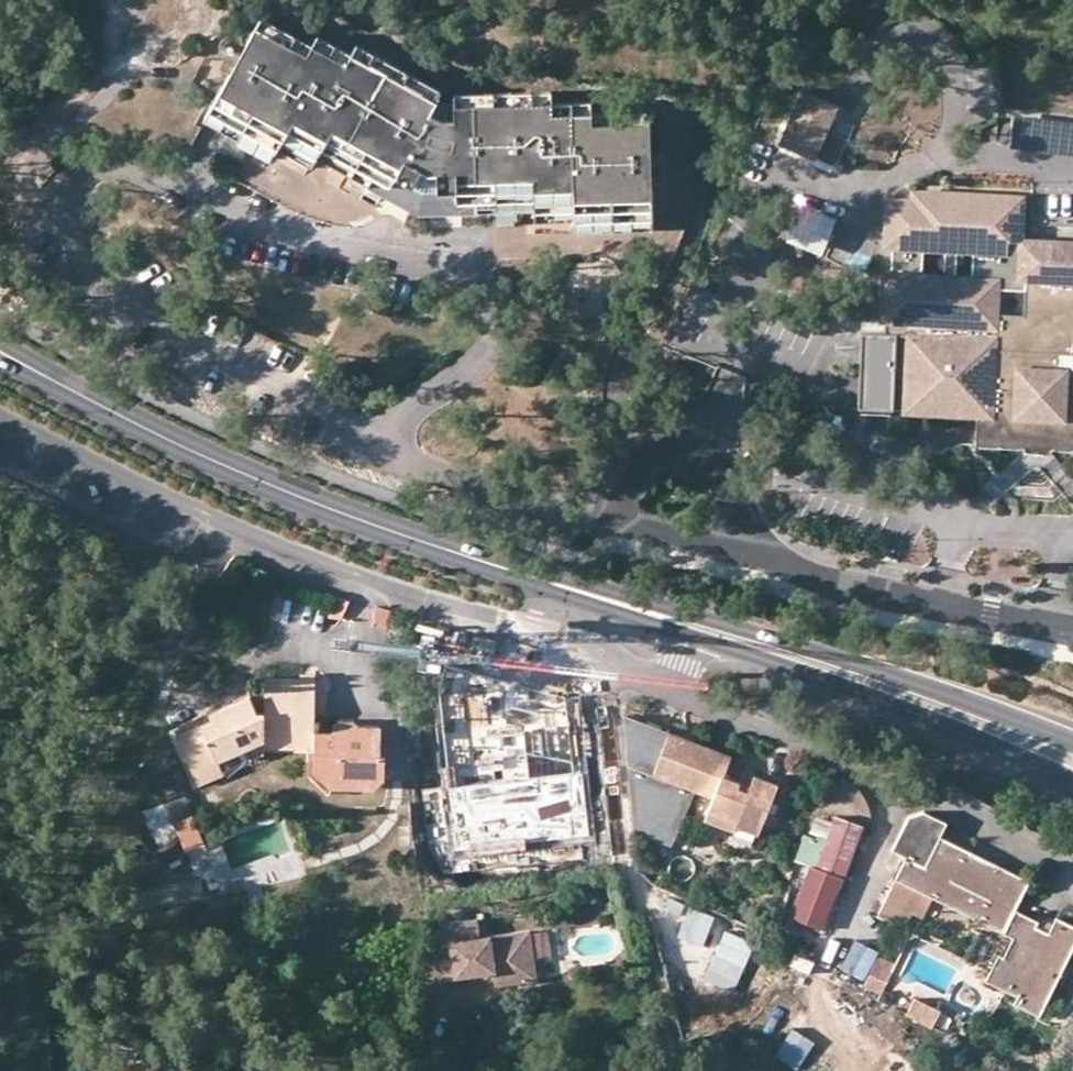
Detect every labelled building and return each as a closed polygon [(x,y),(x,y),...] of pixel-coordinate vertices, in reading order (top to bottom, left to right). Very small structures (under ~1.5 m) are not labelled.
[(306,55),(256,27),(206,123),(274,160),(279,151),(314,169),(320,161),(369,187),(374,177),(393,187),(399,178),(428,193),(458,192),(458,203),(478,203),(479,214),(538,212),(539,222),(578,222),(579,233),(656,233),(653,124),(595,125),(595,114),(555,115),(554,106),(457,107),(437,101),(353,54),(345,65),(314,46),(306,55)] [(839,105),(804,90),(782,143),(817,158),(834,119),(839,105)] [(857,128),(834,119),(817,158),(840,168),(857,128)] [(961,222),(962,193),(917,190),(916,200),(953,202),(952,221),(961,222)] [(1024,241),(1026,196),(962,193),(961,222),(952,221),(953,202),(916,200),(892,199),(889,245),(896,245),(895,273),(888,272),(887,319),(890,319),(890,332),(864,331),(860,407),(896,409),(897,390),(907,390),(906,410),(978,415),(994,416),(993,430),(1072,436),(1072,243),(1024,241)] [(810,200),(791,237),(831,256),(849,219),(810,200)] [(1072,451),(1072,436),(993,430),(994,416),(978,415),(976,444),(1025,447),(1025,452),(1054,454),(1054,450),(1072,451)] [(260,739),(261,744),(311,747),(310,769),(320,780),(381,780),(382,754),(367,752),(368,732),(331,730),(312,729),(313,693),(297,692),(298,678),(262,676),(261,708),(253,709),(248,695),(205,714),(209,721),(175,735),(192,774),(218,763),(216,758),(244,746),(260,739)] [(313,679),(298,678),(297,692),(313,693),(313,679)] [(556,748),(559,790),(463,797),(467,846),(604,836),(594,691),(533,695),(533,685),(511,687),(516,751),(556,748)] [(172,729),(175,735),(209,721),(205,714),(172,729)] [(731,760),(621,717),(634,833),(675,848),(697,791),(715,797),(707,819),(737,831),(739,824),(760,834),(778,790),(755,780),(750,790),(723,779),(731,760)] [(331,721),(331,730),(368,732),(368,723),(331,721)] [(263,751),(261,744),(260,739),(244,746),(248,757),(263,751)] [(222,773),(218,763),(192,774),(197,784),(222,773)] [(169,811),(181,842),(199,835),(187,804),(169,811)] [(806,863),(840,878),(862,826),(828,811),(806,863)] [(911,821),(895,852),(909,859),(879,916),(896,924),(914,891),(921,895),(1014,940),(1005,958),(999,955),(986,983),(1018,1000),(1015,1006),(1040,1018),(1072,954),(1072,927),(1058,920),(1051,934),(1038,929),(1041,923),(1018,912),(1032,884),(993,865),(962,849),(942,839),(947,828),(926,816),(911,821)] [(806,863),(784,914),(817,929),(840,878),(806,863)] [(905,929),(921,895),(914,891),(896,924),(905,929)] [(476,918),(450,922),(453,941),(448,942),(450,953),(453,975),(490,969),(492,984),(534,978),(528,931),(479,937),(476,918)] [(838,967),(857,976),(871,945),(853,936),(838,967)] [(450,953),(436,955),(439,977),(453,975),(450,953)] [(436,955),(418,957),(411,995),(441,991),(439,977),(436,955)] [(895,965),(878,956),(870,973),(887,981),(895,965)] [(930,1027),(939,1007),(912,995),(903,1015),(930,1027)]
